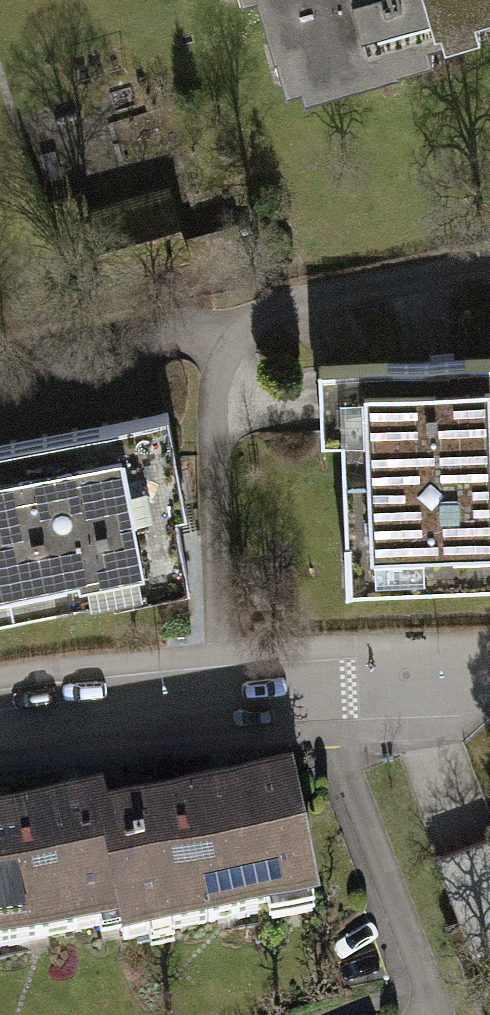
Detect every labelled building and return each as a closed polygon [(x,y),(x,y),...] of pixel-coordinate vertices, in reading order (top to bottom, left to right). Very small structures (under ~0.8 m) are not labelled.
[(265,44),(286,38),(297,80),(386,55),(382,38),(434,23),(428,16),(423,0),(253,0),(265,44)] [(428,16),(486,0),(423,0),(428,16)] [(313,359),(316,433),(335,432),(340,584),(489,579),(489,353),(313,359)] [(164,406),(66,425),(0,437),(0,611),(106,591),(107,596),(186,581),(172,511),(184,508),(164,406)] [(306,899),(283,789),(96,827),(114,915),(119,937),(306,899)] [(93,808),(0,829),(0,940),(114,915),(96,827),(93,808)] [(434,849),(461,915),(489,903),(489,827),(434,849)]
